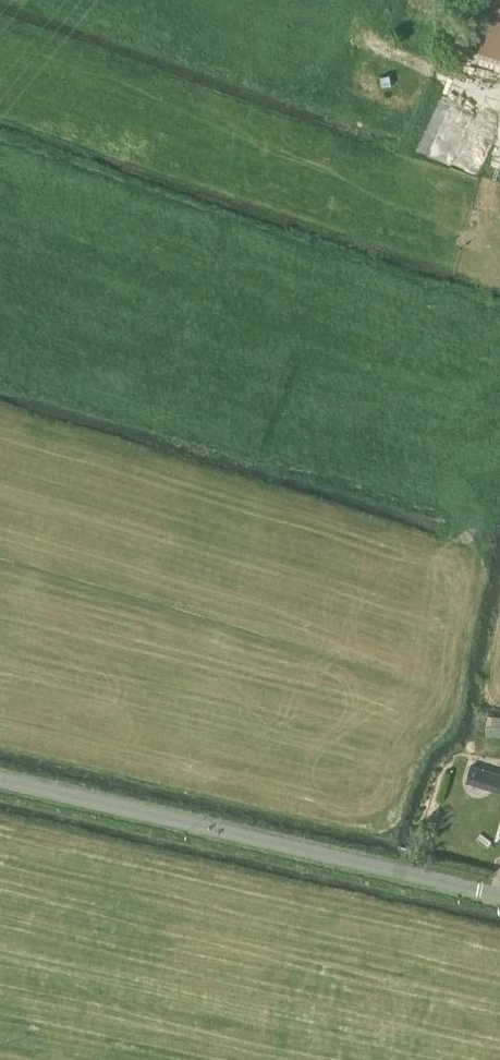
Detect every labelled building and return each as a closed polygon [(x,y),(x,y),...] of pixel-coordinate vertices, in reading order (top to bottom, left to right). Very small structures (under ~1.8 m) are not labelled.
[(468,45),(499,54),(499,0),(481,0),(468,45)] [(465,780),(499,791),(499,772),(470,763),(465,780)]
